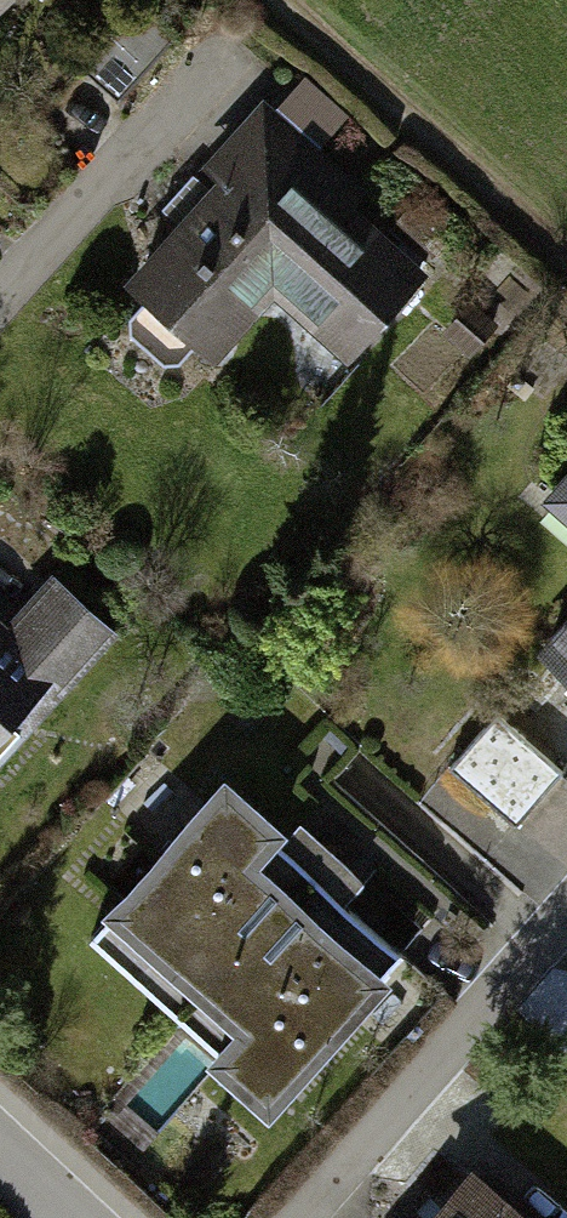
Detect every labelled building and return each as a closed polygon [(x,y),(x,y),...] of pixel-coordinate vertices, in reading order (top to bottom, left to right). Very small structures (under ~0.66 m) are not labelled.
[(310,70),(285,95),(322,133),(348,108),(310,70)] [(222,176),(124,282),(208,360),(261,303),(333,370),(417,280),(306,176),(320,161),(266,110),(212,167),(222,176)] [(535,502),(566,532),(566,467),(535,502)] [(108,640),(45,583),(9,623),(0,614),(0,759),(108,640)] [(537,648),(566,676),(566,617),(537,648)] [(515,819),(565,764),(505,709),(454,763),(515,819)] [(165,1024),(329,852),(299,824),(285,840),(211,770),(190,792),(204,806),(76,940),(165,1024)] [(209,1066),(259,1114),(406,959),(345,901),(362,884),(329,852),(165,1024),(209,1066)] [(468,1172),(427,1217),(520,1217),(468,1172)]
